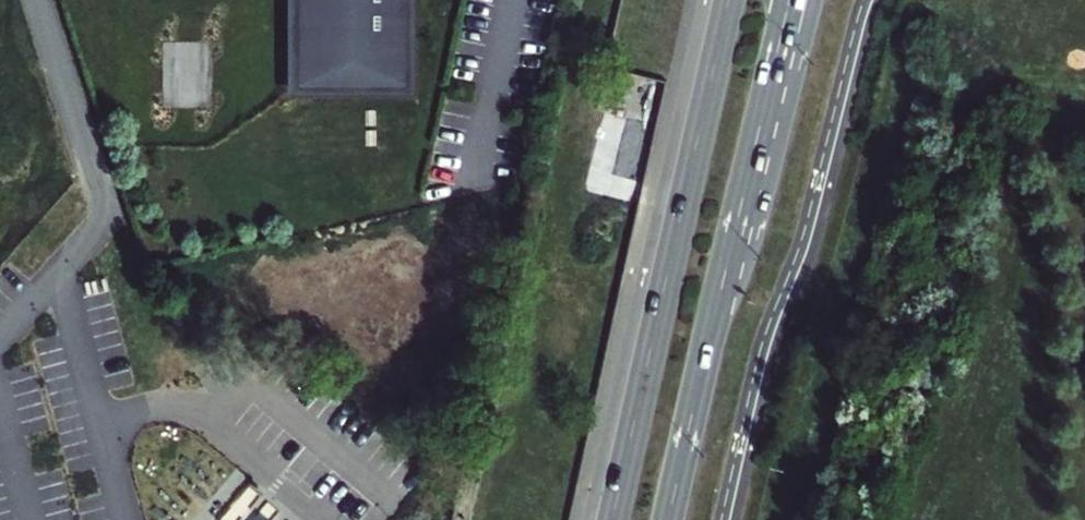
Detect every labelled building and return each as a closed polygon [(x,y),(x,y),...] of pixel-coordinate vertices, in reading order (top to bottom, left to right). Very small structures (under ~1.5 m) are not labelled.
[(288,97),(416,97),(416,0),(288,0),(288,97)]
